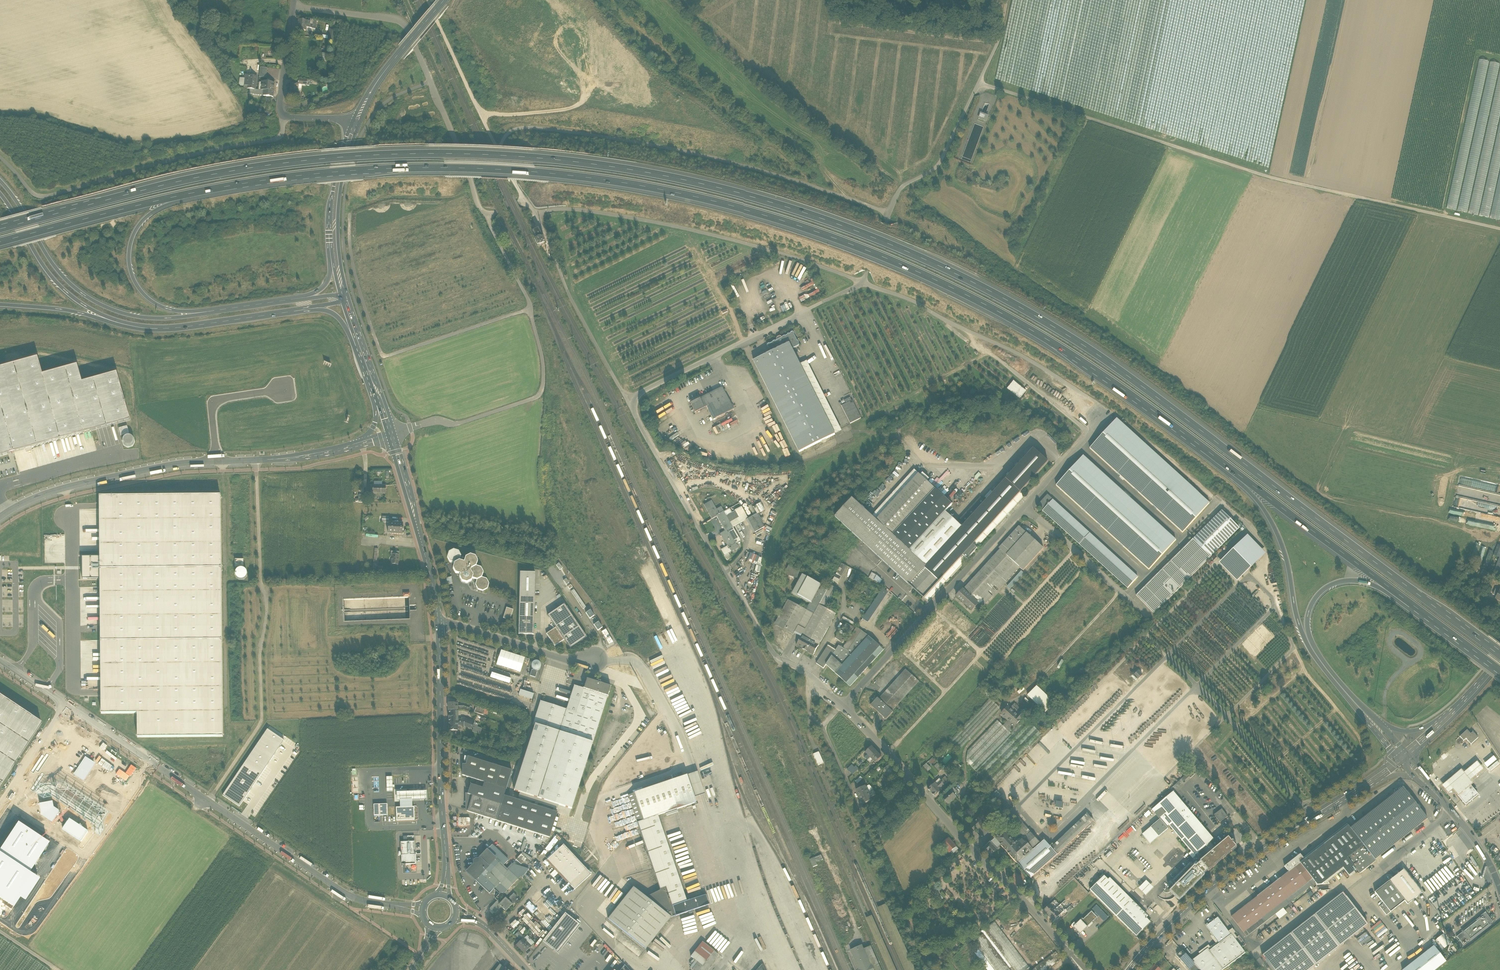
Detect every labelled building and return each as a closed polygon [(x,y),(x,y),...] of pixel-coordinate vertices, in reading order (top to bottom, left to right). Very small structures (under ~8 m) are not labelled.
[(297,30),(306,31),(306,28),(312,29),(312,22),(299,20),(297,30)] [(1480,61),(1446,210),(1499,222),(1499,65),(1480,61)] [(259,77),(266,78),(268,68),(261,67),(259,77)] [(255,90),(257,76),(245,75),(244,85),(248,86),(248,89),(255,90)] [(262,81),(261,90),(264,90),(273,91),(274,83),(270,82),(271,81),(266,81),(266,82),(262,81)] [(298,93),(297,93),(290,92),(290,99),(300,100),(300,95),(298,95),(298,93)] [(532,231),(539,245),(545,242),(538,228),(532,231)] [(767,344),(771,352),(789,343),(792,348),(800,344),(793,331),(767,344)] [(800,365),(792,348),(789,343),(771,352),(753,361),(799,452),(834,434),(800,365)] [(32,448),(130,420),(117,373),(82,383),(77,365),(43,375),(38,358),(0,368),(0,456),(25,449),(32,448)] [(800,365),(834,434),(842,431),(807,361),(800,365)] [(1007,389),(1020,399),(1026,391),(1014,381),(1007,389)] [(722,387),(700,398),(704,407),(708,405),(727,396),(722,387)] [(733,410),(727,396),(708,405),(715,419),(733,410)] [(695,412),(704,407),(700,398),(690,403),(695,412)] [(853,400),(841,406),(850,424),(862,418),(853,400)] [(1090,449),(1182,533),(1209,503),(1116,419),(1090,449)] [(119,429),(121,435),(129,433),(127,426),(119,429)] [(124,445),(128,447),(131,446),(134,443),(134,439),(131,436),(127,435),(124,438),(123,441),(124,445)] [(1033,449),(1005,479),(1020,493),(1048,462),(1033,449)] [(1055,485),(1149,571),(1176,541),(1083,455),(1055,485)] [(951,505),(933,489),(927,483),(913,471),(907,478),(928,497),(893,536),(909,551),(944,512),(945,513),(951,505)] [(907,478),(883,504),(881,506),(871,517),(852,499),(835,517),(923,598),(924,599),(939,582),(924,569),(926,566),(909,551),(893,536),(928,497),(907,478)] [(965,524),(980,537),(1020,493),(1005,479),(993,493),(987,499),(985,502),(965,524)] [(929,480),(927,483),(933,489),(936,486),(929,480)] [(372,494),(385,494),(385,486),(382,486),(374,485),(373,485),(372,491),(372,494)] [(1477,501),(1479,490),(1458,486),(1457,497),(1468,499),(1467,500),(1474,501),(1474,500),(1477,501)] [(984,497),(987,499),(993,493),(990,490),(984,497)] [(1024,496),(1020,493),(980,537),(983,541),(1024,496)] [(1037,506),(1079,545),(1089,534),(1047,495),(1037,506)] [(100,497),(100,557),(100,579),(101,714),(137,713),(137,737),(223,737),(221,496),(100,497)] [(959,519),(965,524),(985,502),(979,497),(959,519)] [(704,505),(712,519),(717,516),(716,516),(717,516),(716,516),(723,512),(721,507),(716,510),(711,501),(704,505)] [(735,511),(735,512),(738,517),(729,522),(732,528),(746,520),(748,519),(747,519),(748,519),(742,508),(735,511)] [(729,509),(724,512),(726,517),(732,514),(729,509)] [(1222,510),(1193,539),(1211,557),(1239,528),(1222,510)] [(735,512),(732,514),(726,517),(724,512),(723,512),(716,516),(717,516),(716,516),(717,516),(725,531),(727,530),(728,530),(732,528),(729,522),(738,517),(735,512)] [(909,551),(926,566),(961,528),(945,513),(944,512),(909,551)] [(748,519),(755,532),(764,527),(756,514),(748,519),(747,519),(748,519)] [(748,519),(746,520),(753,533),(755,532),(748,519)] [(389,536),(391,536),(391,534),(402,535),(403,524),(389,523),(388,534),(389,534),(389,536)] [(924,569),(939,582),(962,556),(972,545),(980,537),(965,524),(961,528),(926,566),(924,569)] [(1000,548),(1001,550),(1015,563),(1020,567),(1024,571),(1044,548),(1020,526),(1000,548)] [(732,528),(728,530),(727,530),(725,531),(720,534),(727,546),(730,552),(738,548),(735,543),(740,541),(732,528)] [(1137,578),(1089,534),(1079,545),(1127,589),(1137,578)] [(1245,538),(1262,556),(1265,553),(1248,535),(1245,538)] [(980,537),(972,545),(976,549),(983,541),(980,537)] [(1222,560),(1240,578),(1262,556),(1245,538),(1222,560)] [(1211,557),(1193,539),(1136,596),(1154,614),(1211,557)] [(977,549),(976,549),(972,545),(962,556),(966,559),(967,560),(977,549)] [(721,550),(724,555),(728,553),(730,552),(727,546),(721,550)] [(478,589),(483,591),(487,589),(489,584),(487,579),(482,577),(483,573),(481,568),(476,566),(478,562),(475,557),(470,555),(465,558),(464,563),(459,561),(461,556),(458,552),(453,550),(449,552),(447,557),(450,562),(454,564),(453,568),(455,573),(460,575),(459,577),(462,582),(467,583),(471,581),(472,579),(477,580),(475,585),(478,589)] [(1001,550),(988,564),(1002,577),(1015,563),(1001,550)] [(759,557),(750,553),(748,559),(747,561),(756,565),(759,557)] [(399,555),(391,554),(390,557),(392,557),(391,564),(398,565),(399,555)] [(942,585),(966,559),(962,556),(939,582),(942,585)] [(100,579),(100,557),(82,557),(82,567),(82,579),(100,579)] [(1240,578),(1222,560),(1219,563),(1237,581),(1240,578)] [(1020,567),(1015,563),(1002,577),(995,585),(1000,589),(1020,567)] [(833,581),(837,583),(847,566),(842,564),(833,581)] [(988,564),(964,590),(979,603),(988,592),(993,587),(995,585),(1002,577),(988,564)] [(785,574),(797,578),(798,576),(800,570),(789,566),(786,572),(785,574)] [(237,578),(241,580),(244,579),(247,575),(246,571),(244,569),(240,568),(236,570),(235,574),(237,578)] [(1016,582),(1024,574),(1021,571),(1013,579),(1016,582)] [(520,572),(519,623),(534,624),(535,573),(520,572)] [(850,580),(852,581),(855,576),(851,573),(845,584),(848,585),(850,580)] [(793,593),(811,603),(821,585),(803,575),(793,593)] [(942,585),(939,582),(924,599),(923,598),(921,601),(925,605),(940,588),(942,590),(944,587),(942,585)] [(828,589),(821,585),(811,603),(808,609),(815,613),(819,605),(828,589)] [(828,589),(819,605),(824,608),(835,588),(830,585),(828,589)] [(993,587),(988,592),(992,596),(997,591),(993,587)] [(571,592),(583,609),(586,607),(574,590),(571,592)] [(863,619),(868,622),(887,593),(882,590),(865,617),(863,619)] [(973,609),(979,603),(964,590),(963,590),(958,596),(973,609)] [(993,597),(992,596),(988,592),(979,603),(984,608),(993,597)] [(776,623),(794,633),(807,611),(804,609),(788,600),(776,623)] [(547,616),(555,628),(564,640),(570,649),(586,638),(564,604),(547,616)] [(815,613),(802,636),(819,646),(836,614),(824,608),(819,605),(815,613)] [(802,636),(815,613),(808,609),(805,607),(804,609),(807,611),(794,633),(801,637),(802,636)] [(503,618),(510,620),(513,610),(506,608),(503,618)] [(586,613),(590,619),(593,617),(594,616),(590,610),(586,613)] [(908,651),(939,679),(967,648),(944,627),(937,620),(908,651)] [(598,622),(597,623),(594,625),(598,631),(602,628),(598,622)] [(519,623),(518,635),(533,635),(534,624),(519,623)] [(793,635),(794,633),(776,623),(775,625),(793,635)] [(555,646),(564,640),(555,628),(546,634),(555,646)] [(857,628),(843,649),(847,651),(861,630),(857,628)] [(613,643),(606,630),(601,632),(609,645),(613,643)] [(826,665),(834,673),(869,636),(861,630),(847,651),(843,649),(839,646),(836,651),(826,665)] [(792,637),(781,631),(777,639),(788,645),(792,637)] [(836,639),(843,643),(846,638),(839,634),(836,639)] [(819,646),(802,636),(801,637),(796,646),(814,655),(819,646)] [(834,673),(846,683),(880,646),(869,636),(834,673)] [(788,645),(777,639),(775,643),(786,649),(788,645)] [(824,669),(826,665),(836,651),(828,646),(816,664),(824,669)] [(884,650),(880,646),(846,683),(849,687),(884,650)] [(525,658),(501,650),(496,665),(520,673),(525,658)] [(540,668),(540,666),(540,664),(539,663),(537,662),(536,662),(534,662),(532,663),(532,665),(531,667),(532,668),(533,670),(535,671),(536,671),(538,670),(539,669),(540,668)] [(907,670),(879,700),(892,712),(919,682),(907,670)] [(1134,675),(1138,679),(1142,675),(1138,671),(1134,675)] [(511,679),(492,673),(490,678),(509,684),(511,679)] [(584,689),(607,697),(611,687),(587,679),(584,689)] [(978,688),(990,700),(990,699),(993,697),(981,685),(978,688)] [(574,686),(566,710),(576,713),(584,689),(583,689),(574,686)] [(1028,696),(1045,713),(1054,703),(1037,686),(1028,696)] [(572,809),(607,697),(584,689),(576,713),(566,710),(538,799),(572,809)] [(518,696),(532,700),(534,694),(520,690),(518,696)] [(0,696),(0,785),(41,723),(0,696)] [(893,713),(892,712),(879,700),(878,698),(871,706),(886,720),(893,713)] [(1000,708),(990,699),(990,700),(949,742),(958,751),(1000,708)] [(514,791),(538,799),(566,710),(540,702),(533,725),(535,725),(514,791)] [(1010,709),(1017,716),(1020,713),(1012,706),(1010,709)] [(1002,714),(1015,726),(1024,717),(1020,713),(1017,716),(1010,709),(1008,707),(1002,714)] [(449,723),(458,723),(458,720),(458,714),(449,714),(449,719),(449,723)] [(1007,721),(1003,726),(997,720),(968,750),(966,762),(976,771),(1012,735),(977,772),(991,786),(1042,734),(1024,717),(1015,726),(1002,714),(1004,716),(1003,717),(1007,721)] [(1049,720),(1046,718),(1044,715),(1038,721),(1040,724),(1043,727),(1049,720)] [(457,731),(458,725),(458,723),(449,723),(449,726),(449,731),(457,731)] [(267,729),(223,796),(239,807),(284,741),(267,729)] [(1466,739),(1471,744),(1478,738),(1473,732),(1470,734),(1467,730),(1460,736),(1464,741),(1466,739)] [(868,756),(870,758),(877,752),(872,747),(865,753),(868,756)] [(813,754),(818,766),(824,763),(819,752),(813,754)] [(881,757),(877,752),(870,758),(875,763),(881,757)] [(1493,756),(1484,764),(1487,767),(1496,760),(1493,756)] [(484,783),(496,786),(501,768),(468,757),(466,765),(462,765),(462,776),(484,783)] [(94,764),(86,758),(75,775),(83,780),(94,764)] [(1453,789),(1458,795),(1464,789),(1470,785),(1473,783),(1470,780),(1483,769),(1477,762),(1464,773),(1461,769),(1442,786),(1448,793),(1453,789)] [(856,766),(854,768),(850,772),(853,774),(859,769),(856,766)] [(512,771),(501,768),(496,786),(506,789),(512,771)] [(697,772),(687,776),(694,797),(704,794),(697,772)] [(1169,795),(1173,800),(1197,779),(1191,773),(1168,795),(1169,795)] [(637,822),(661,890),(666,887),(676,916),(709,905),(706,895),(687,901),(657,815),(677,809),(696,803),(694,797),(687,776),(668,782),(634,793),(643,821),(637,822)] [(109,813),(61,780),(58,784),(40,784),(34,793),(44,799),(52,798),(92,824),(94,833),(100,837),(105,830),(103,822),(109,813)] [(928,790),(932,793),(943,783),(941,781),(937,785),(935,783),(928,790)] [(471,801),(467,812),(496,821),(504,796),(506,789),(496,786),(484,783),(482,788),(470,784),(467,794),(472,796),(471,801)] [(945,785),(943,783),(932,793),(935,797),(942,791),(941,789),(945,785)] [(1478,794),(1470,785),(1464,789),(1458,795),(1466,805),(1478,794)] [(856,791),(859,798),(869,793),(866,787),(856,791)] [(1403,787),(1350,828),(1374,860),(1427,819),(1403,787)] [(947,804),(948,805),(956,797),(954,794),(956,792),(953,789),(943,798),(946,801),(945,802),(947,804)] [(397,801),(400,801),(412,801),(427,800),(427,791),(396,792),(397,801)] [(628,795),(637,822),(643,821),(634,793),(628,795)] [(871,798),(869,793),(859,798),(862,805),(872,800),(871,798)] [(1173,800),(1169,795),(1155,807),(1193,851),(1192,852),(1197,857),(1199,855),(1198,854),(1199,853),(1195,848),(1207,839),(1173,800)] [(557,813),(509,798),(504,796),(496,821),(550,838),(557,813)] [(49,820),(52,822),(59,812),(53,808),(52,803),(48,803),(45,804),(41,805),(43,816),(46,818),(49,820)] [(374,805),(374,816),(388,815),(387,804),(374,805)] [(396,808),(397,821),(414,820),(414,807),(412,807),(400,808),(396,808)] [(1214,815),(1220,822),(1227,816),(1222,809),(1214,815)] [(71,817),(65,813),(57,826),(63,830),(70,819),(71,817)] [(1053,848),(1089,815),(1087,813),(1051,846),(1053,848)] [(1089,815),(1053,848),(1057,853),(1093,820),(1089,815)] [(1009,823),(1023,838),(1030,831),(1017,816),(1009,823)] [(467,818),(461,818),(461,826),(467,826),(467,825),(470,825),(470,819),(469,818),(467,818)] [(979,818),(971,826),(975,831),(984,823),(979,818)] [(88,832),(70,819),(63,830),(81,842),(88,832)] [(1151,827),(1159,836),(1168,829),(1166,827),(1160,819),(1151,827)] [(17,824),(0,850),(0,855),(28,873),(48,844),(17,824)] [(980,836),(975,831),(971,826),(965,832),(974,841),(980,836)] [(1375,861),(1374,860),(1350,828),(1348,826),(1304,860),(1300,863),(1315,883),(1317,885),(1321,885),(1343,868),(1349,875),(1354,872),(1350,867),(1353,865),(1360,874),(1375,861)] [(1150,844),(1159,836),(1151,827),(1142,834),(1150,844)] [(1001,833),(1005,838),(1008,835),(1010,837),(1012,835),(1006,829),(1001,833)] [(1008,851),(1018,862),(1040,842),(1030,831),(1023,838),(1018,842),(1016,844),(1008,851)] [(1013,840),(1010,837),(1008,835),(1005,838),(1001,833),(997,836),(998,837),(997,839),(996,838),(995,836),(991,840),(992,841),(984,849),(988,853),(989,852),(991,855),(996,850),(997,850),(999,848),(999,847),(1001,844),(1008,852),(1008,851),(1016,844),(1013,840)] [(1133,871),(1148,856),(1140,847),(1127,834),(1111,850),(1133,871)] [(1140,847),(1148,856),(1161,843),(1152,835),(1140,847)] [(1237,847),(1234,844),(1231,840),(1228,837),(1215,848),(1207,855),(1200,861),(1200,862),(1208,871),(1231,852),(1236,848),(1236,847),(1237,847)] [(1031,877),(1057,853),(1053,848),(1051,846),(1044,838),(1040,842),(1018,862),(1018,863),(1031,877)] [(943,845),(950,853),(950,852),(956,847),(949,839),(943,845)] [(403,842),(401,842),(401,852),(401,853),(400,852),(400,855),(401,855),(401,856),(402,865),(410,865),(415,864),(415,859),(413,857),(413,855),(415,855),(414,842),(403,842)] [(1215,848),(1210,842),(1202,849),(1207,855),(1215,848)] [(521,876),(522,877),(523,876),(529,869),(511,864),(507,869),(503,866),(508,860),(492,845),(479,859),(475,859),(473,861),(473,865),(466,872),(489,894),(494,889),(499,894),(502,893),(504,894),(521,876)] [(547,860),(571,886),(587,871),(563,845),(547,860)] [(1284,867),(1289,872),(1300,863),(1304,860),(1300,854),(1284,867)] [(3,900),(13,907),(22,893),(27,897),(38,880),(28,873),(0,855),(0,898),(3,900)] [(1148,856),(1133,871),(1141,879),(1156,863),(1148,856)] [(1204,874),(1208,871),(1200,862),(1198,864),(1196,866),(1204,874)] [(1283,908),(1315,883),(1300,863),(1289,872),(1257,897),(1272,916),(1275,914),(1283,908)] [(1079,879),(1090,890),(1104,876),(1093,865),(1079,879)] [(1204,874),(1196,866),(1195,865),(1169,891),(1179,901),(1205,875),(1204,874)] [(1389,881),(1405,901),(1407,904),(1422,893),(1420,889),(1404,869),(1389,881)] [(591,875),(587,871),(571,886),(574,890),(591,875)] [(1020,874),(1018,876),(1016,874),(1013,876),(1020,883),(1018,884),(1021,887),(1027,881),(1020,874)] [(1090,890),(1124,924),(1138,910),(1112,884),(1104,876),(1090,890)] [(1153,888),(1146,881),(1139,888),(1146,895),(1153,888)] [(1375,892),(1383,903),(1387,908),(1390,912),(1405,901),(1389,881),(1375,892)] [(1138,910),(1146,918),(1148,916),(1113,882),(1112,884),(1138,910)] [(646,949),(671,917),(646,897),(633,887),(608,919),(646,949)] [(671,917),(676,916),(666,887),(661,890),(646,897),(671,917)] [(1368,925),(1343,893),(1262,956),(1273,969),(1310,969),(1368,925)] [(510,899),(508,901),(512,905),(518,899),(516,898),(517,897),(514,894),(509,898),(510,899)] [(1246,937),(1272,916),(1257,897),(1231,917),(1246,937)] [(505,912),(512,905),(508,901),(505,898),(500,903),(498,905),(501,908),(505,912)] [(3,900),(2,903),(11,909),(13,907),(3,900)] [(490,909),(494,914),(501,908),(498,905),(500,903),(498,901),(490,909)] [(1044,911),(1048,916),(1058,907),(1055,905),(1053,902),(1044,911)] [(1108,917),(1096,905),(1092,909),(1095,912),(1094,914),(1097,917),(1099,916),(1104,922),(1108,917)] [(1060,910),(1058,907),(1048,916),(1053,921),(1060,914),(1058,912),(1060,910)] [(1283,908),(1275,914),(1279,919),(1287,913),(1283,908)] [(1146,918),(1138,910),(1124,924),(1136,936),(1150,922),(1146,918)] [(1081,920),(1087,927),(1097,917),(1094,914),(1091,911),(1083,919),(1082,918),(1081,920)] [(1463,931),(1464,932),(1470,939),(1471,940),(1473,938),(1475,937),(1475,936),(1481,931),(1482,932),(1484,930),(1483,929),(1493,922),(1485,912),(1474,921),(1475,922),(1463,931)] [(553,949),(558,953),(561,949),(580,925),(565,913),(543,941),(553,949)] [(1218,918),(1217,917),(1215,919),(1206,926),(1212,935),(1219,943),(1209,951),(1208,949),(1200,954),(1191,961),(1200,969),(1222,969),(1245,953),(1231,934),(1231,935),(1218,918)] [(1087,927),(1081,920),(1073,927),(1080,934),(1088,927),(1087,927)] [(1380,920),(1371,928),(1377,936),(1387,928),(1380,920)] [(515,936),(521,942),(523,939),(521,937),(522,936),(519,932),(515,936)] [(1367,932),(1357,939),(1363,947),(1373,940),(1367,932)] [(1463,945),(1470,939),(1464,932),(1462,933),(1461,933),(1457,936),(1463,945)] [(995,969),(1010,969),(983,934),(973,942),(995,969)] [(1219,943),(1212,935),(1210,936),(1215,943),(1210,947),(1208,945),(1198,952),(1200,954),(1208,949),(1209,951),(1219,943)] [(600,947),(588,938),(579,949),(591,958),(600,947)] [(524,939),(523,939),(521,942),(517,945),(524,953),(531,947),(524,939)] [(702,942),(694,952),(699,956),(696,959),(699,961),(692,969),(707,969),(719,955),(702,942)] [(872,964),(871,965),(869,962),(865,951),(862,946),(851,951),(859,969),(874,969),(872,964)] [(1403,969),(1435,969),(1446,962),(1434,946),(1403,969)] [(872,948),(865,951),(869,962),(871,965),(872,964),(874,969),(881,969),(872,948)] [(1183,962),(1188,958),(1183,951),(1177,956),(1183,962)] [(699,956),(694,952),(690,956),(695,960),(690,967),(692,969),(699,961),(696,959),(699,956)] [(1059,960),(1053,952),(1031,969),(1046,969),(1059,960)] [(1188,958),(1183,962),(1190,969),(1199,969),(1191,961),(1188,958)] [(1445,969),(1467,969),(1459,959),(1445,969)]
